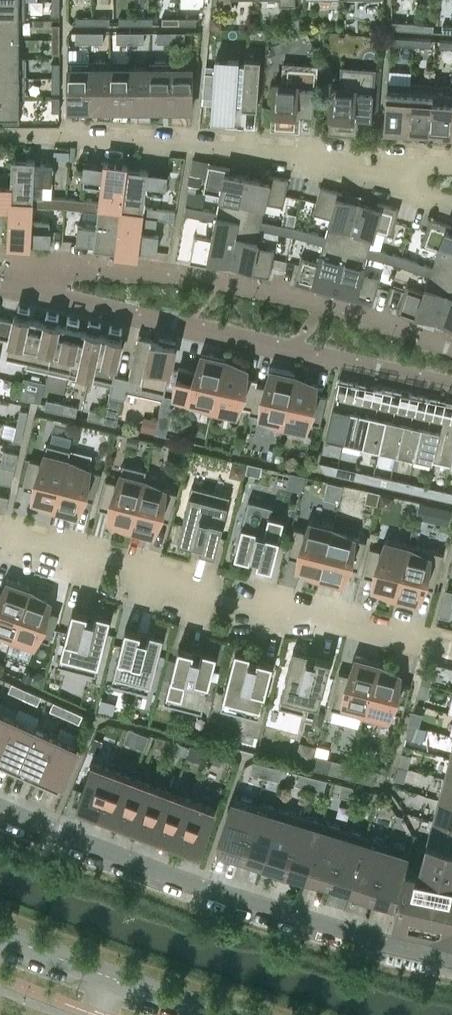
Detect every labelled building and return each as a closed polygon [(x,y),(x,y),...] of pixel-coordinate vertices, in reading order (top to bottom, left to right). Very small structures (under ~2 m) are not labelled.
[(25,18),(25,0),(0,0),(0,18),(25,18)] [(212,17),(211,26),(220,27),(220,22),(217,18),(212,17)] [(299,17),(289,17),(289,28),(299,29),(299,17)] [(25,18),(0,18),(0,38),(19,38),(19,20),(25,20),(25,18)] [(399,28),(416,29),(417,22),(399,21),(399,28)] [(434,23),(417,22),(416,29),(433,30),(434,23)] [(75,42),(89,42),(89,31),(75,31),(75,42)] [(103,31),(89,31),(89,42),(103,42),(103,31)] [(116,42),(130,42),(130,31),(116,31),(116,42)] [(144,31),(130,31),(130,42),(144,42),(144,31)] [(171,42),(171,31),(157,31),(157,42),(171,42)] [(184,31),(171,31),(171,42),(184,42),(184,31)] [(413,44),(414,37),(397,36),(396,43),(413,44)] [(431,38),(414,37),(413,44),(430,45),(431,38)] [(25,57),(25,55),(19,55),(19,38),(0,38),(0,57),(25,57)] [(451,47),(451,40),(440,39),(439,46),(451,47)] [(235,112),(235,102),(241,102),(241,106),(257,107),(260,57),(245,56),(244,62),(238,61),(238,59),(215,58),(212,97),(211,110),(235,112)] [(25,57),(0,57),(0,76),(25,76),(25,57)] [(89,59),(68,59),(68,105),(89,105),(89,59)] [(110,59),(89,59),(89,105),(110,105),(110,59)] [(130,105),(130,66),(111,66),(111,59),(110,59),(110,105),(130,105)] [(149,66),(130,66),(130,105),(150,105),(150,59),(149,59),(149,66)] [(171,105),(171,59),(150,59),(150,105),(171,105)] [(192,59),(171,59),(171,105),(192,105),(192,91),(195,91),(196,77),(192,77),(192,59)] [(273,83),(270,125),(299,127),(300,112),(313,113),(317,65),(283,62),(282,83),(273,83)] [(328,129),(343,130),(357,131),(358,116),(371,117),(375,69),(341,66),(339,87),(331,87),(328,129)] [(204,71),(202,96),(212,97),(214,72),(204,71)] [(25,95),(25,76),(0,76),(0,95),(25,95)] [(384,127),(407,129),(411,82),(388,81),(384,127)] [(432,84),(411,82),(407,129),(418,129),(418,132),(428,133),(429,133),(432,84)] [(432,84),(429,133),(430,133),(430,130),(450,132),(451,108),(451,85),(432,84)] [(0,95),(0,116),(3,116),(3,122),(19,122),(19,97),(25,97),(25,95),(0,95)] [(12,158),(11,176),(9,199),(33,200),(33,205),(49,206),(49,196),(42,196),(43,181),(52,182),(53,164),(35,163),(35,159),(12,158)] [(121,208),(126,164),(104,161),(103,168),(85,166),(83,184),(101,186),(99,200),(98,205),(121,208)] [(215,219),(216,215),(238,219),(248,172),(247,172),(246,175),(229,172),(230,167),(208,162),(202,190),(204,190),(204,189),(220,192),(217,210),(201,207),(200,216),(215,219)] [(160,207),(144,205),(145,191),(163,194),(166,176),(148,173),(148,169),(127,167),(127,164),(126,164),(121,208),(143,210),(142,215),(156,217),(159,217),(160,207)] [(248,172),(238,219),(261,223),(262,219),(265,201),(282,204),(281,206),(283,206),(288,178),(266,174),(265,179),(247,176),(248,172)] [(190,174),(189,183),(199,185),(200,175),(190,174)] [(11,176),(0,176),(0,207),(9,208),(9,199),(11,176)] [(323,243),(324,238),(346,244),(359,198),(358,198),(357,202),(341,197),(342,191),(320,185),(313,213),(314,213),(314,212),(330,217),(326,234),(310,230),(308,239),(323,243)] [(65,206),(66,197),(49,196),(49,206),(65,206)] [(82,208),(83,198),(66,197),(65,206),(82,208)] [(98,205),(99,200),(83,198),(82,208),(98,210),(96,224),(78,222),(76,240),(94,242),(93,246),(115,249),(114,252),(115,252),(121,208),(98,205)] [(359,198),(346,244),(368,250),(369,246),(374,229),(390,233),(390,234),(391,235),(399,207),(377,201),(375,206),(358,202),(359,198)] [(33,200),(9,199),(9,208),(7,243),(31,244),(31,237),(49,238),(50,220),(32,219),(33,205),(33,200)] [(184,213),(200,216),(201,207),(185,204),(184,213)] [(160,207),(159,217),(174,219),(175,209),(160,207)] [(142,215),(143,210),(121,208),(115,252),(138,255),(139,248),(157,250),(159,232),(155,231),(156,217),(142,215)] [(216,215),(215,219),(212,237),(195,234),(195,233),(194,232),(189,260),(211,265),(212,259),(229,263),(229,266),(238,219),(216,215)] [(430,270),(451,278),(451,277),(451,231),(450,230),(451,225),(430,217),(421,244),(422,244),(422,243),(438,249),(432,266),(417,260),(414,269),(429,275),(430,270)] [(275,231),(277,222),(262,219),(261,223),(238,219),(229,266),(230,266),(230,263),(248,266),(247,272),(269,276),(274,248),(273,248),(273,249),(256,246),(260,228),(275,231)] [(294,225),(277,222),(275,231),(292,234),(294,225)] [(310,230),(294,225),(292,234),(308,239),(310,230)] [(333,291),(346,244),(324,238),(323,243),(318,260),(302,256),(302,255),(301,255),(294,282),(316,288),(317,283),(334,287),(333,291)] [(368,250),(346,244),(333,291),(334,291),(335,288),(352,292),(350,298),(372,304),(380,276),(379,276),(378,277),(362,272),(367,255),(383,259),(385,250),(369,246),(368,250)] [(385,250),(383,259),(398,264),(401,255),(385,250)] [(398,264),(414,269),(417,260),(401,255),(398,264)] [(435,324),(451,278),(430,270),(429,275),(423,292),(407,286),(407,285),(406,284),(396,311),(418,319),(420,314),(436,320),(435,323),(435,324)] [(451,278),(435,324),(436,324),(437,320),(451,325),(451,278)] [(0,316),(0,336),(8,338),(5,353),(26,357),(24,365),(26,365),(36,319),(14,313),(13,319),(0,316)] [(26,365),(47,370),(57,323),(36,319),(26,365)] [(78,328),(57,323),(47,370),(68,375),(78,328)] [(68,375),(89,380),(99,333),(78,328),(68,375)] [(159,336),(158,340),(140,336),(141,332),(139,332),(128,380),(165,388),(176,340),(159,336)] [(122,338),(99,333),(89,380),(111,385),(122,338)] [(211,411),(212,411),(225,356),(202,350),(197,370),(178,366),(172,395),(213,404),(211,411)] [(248,412),(249,412),(256,378),(245,376),(246,368),(224,363),(225,356),(212,411),(235,416),(238,405),(249,407),(248,412)] [(282,420),(280,427),(281,427),(294,371),(271,366),(266,385),(256,383),(257,378),(256,378),(249,412),(282,420)] [(293,378),(295,371),(294,371),(281,427),(304,432),(307,420),(320,423),(326,394),(314,391),(315,383),(293,378)] [(19,397),(21,387),(22,381),(15,380),(12,395),(19,397)] [(336,384),(326,433),(344,437),(355,388),(336,384)] [(36,391),(21,387),(19,397),(34,400),(36,391)] [(344,437),(362,441),(373,392),(355,388),(344,437)] [(362,441),(380,445),(391,396),(373,392),(362,441)] [(380,445),(397,449),(408,400),(391,396),(380,445)] [(106,412),(103,421),(116,424),(121,400),(108,397),(105,412),(106,412)] [(44,408),(60,411),(62,402),(46,398),(44,408)] [(397,449),(415,453),(426,404),(408,400),(397,449)] [(77,405),(62,402),(60,411),(75,415),(77,405)] [(415,453),(432,457),(443,408),(426,404),(415,453)] [(20,408),(16,424),(24,426),(27,410),(20,408)] [(89,408),(87,417),(103,421),(106,412),(105,412),(89,408)] [(450,461),(451,451),(451,410),(443,408),(432,457),(450,461)] [(154,432),(157,419),(143,416),(140,429),(154,432)] [(20,441),(24,426),(16,424),(13,440),(20,441)] [(128,436),(125,448),(135,450),(138,438),(128,436)] [(55,503),(53,510),(54,510),(70,448),(47,442),(42,461),(29,457),(22,486),(35,490),(33,497),(55,503)] [(154,443),(152,450),(159,452),(161,445),(154,443)] [(70,448),(54,510),(77,516),(82,497),(93,500),(101,471),(67,462),(70,448)] [(3,449),(0,465),(7,466),(11,451),(3,449)] [(7,466),(14,468),(18,452),(11,451),(7,466)] [(325,471),(336,474),(338,465),(319,461),(325,471)] [(108,518),(130,523),(129,530),(130,531),(145,468),(122,462),(118,481),(105,478),(98,506),(110,510),(108,518)] [(245,465),(232,462),(229,475),(242,478),(245,465)] [(260,466),(249,463),(247,471),(258,474),(260,466)] [(336,474),(354,478),(356,469),(338,465),(336,474)] [(14,468),(7,466),(4,482),(11,483),(14,468)] [(130,531),(152,536),(157,517),(169,520),(176,491),(143,482),(146,468),(145,468),(130,531)] [(354,478),(371,482),(373,473),(356,469),(354,478)] [(371,482),(389,486),(391,477),(373,473),(371,482)] [(406,490),(408,482),(408,481),(391,477),(389,486),(406,490)] [(406,490),(424,494),(426,485),(408,481),(408,482),(406,490)] [(229,494),(192,484),(177,541),(215,551),(229,494)] [(424,494),(441,498),(443,489),(426,485),(424,494)] [(379,492),(367,489),(365,501),(376,504),(379,492)] [(443,489),(441,498),(451,500),(451,491),(443,489)] [(393,496),(381,493),(378,505),(390,508),(393,496)] [(1,494),(0,498),(0,510),(5,511),(8,496),(1,494)] [(271,565),(275,550),(284,518),(270,514),(273,505),(248,499),(234,556),(271,565)] [(429,518),(432,504),(420,501),(417,515),(429,518)] [(299,559),(297,566),(319,572),(317,579),(318,579),(332,524),(310,518),(307,530),(294,526),(287,555),(299,559)] [(333,524),(332,524),(318,579),(341,585),(346,566),(358,569),(365,539),(332,531),(333,524)] [(394,598),(408,543),(385,537),(382,549),(370,546),(362,574),(375,578),(373,585),(395,591),(393,598),(394,598)] [(443,552),(408,543),(394,598),(417,604),(422,585),(434,588),(443,552)] [(10,639),(29,585),(7,577),(0,596),(0,636),(10,639)] [(29,585),(10,639),(33,647),(37,636),(49,640),(59,612),(47,608),(49,600),(28,592),(30,586),(29,585)] [(442,602),(451,604),(451,590),(445,588),(442,602)] [(451,606),(451,604),(442,602),(438,615),(449,618),(451,606)] [(72,607),(71,611),(58,664),(95,673),(110,616),(72,607)] [(111,682),(148,692),(163,635),(125,625),(111,682)] [(179,644),(164,701),(201,711),(216,654),(179,644)] [(318,705),(329,662),(330,658),(293,648),(278,705),(303,711),(305,702),(318,705)] [(235,650),(220,707),(258,717),(272,660),(235,650)] [(329,706),(364,715),(378,660),(355,654),(350,673),(339,670),(329,706)] [(379,660),(378,660),(364,715),(387,721),(390,710),(402,713),(410,684),(397,680),(399,673),(377,667),(379,660)] [(424,668),(420,681),(430,684),(433,670),(424,668)] [(426,697),(430,684),(420,681),(417,694),(426,697)] [(26,689),(12,682),(8,691),(22,698),(26,689)] [(37,704),(41,695),(26,689),(22,698),(37,704)] [(68,707),(53,701),(49,710),(64,716),(68,707)] [(14,717),(17,710),(0,702),(0,748),(14,717)] [(79,723),(83,714),(68,707),(64,716),(79,723)] [(413,710),(409,723),(419,725),(422,712),(413,710)] [(0,748),(0,761),(16,768),(35,726),(14,717),(0,748)] [(415,738),(419,725),(409,723),(406,736),(415,738)] [(35,726),(16,768),(37,778),(55,735),(35,726)] [(139,732),(135,744),(143,747),(147,735),(139,732)] [(59,787),(61,782),(77,745),(55,735),(37,778),(59,787)] [(156,735),(153,744),(166,748),(170,739),(170,738),(156,735)] [(94,737),(90,748),(98,751),(102,740),(94,737)] [(317,745),(315,752),(327,755),(328,748),(317,745)] [(398,764),(407,767),(411,754),(402,751),(398,764)] [(314,754),(311,766),(311,767),(328,771),(331,758),(314,754)] [(444,777),(451,780),(451,757),(450,757),(444,777)] [(331,758),(328,771),(344,775),(347,762),(331,758)] [(250,772),(265,775),(268,763),(254,760),(250,772)] [(77,799),(99,807),(113,769),(91,761),(77,799)] [(347,762),(344,775),(360,779),(364,766),(347,762)] [(283,767),(268,763),(265,775),(280,779),(283,767)] [(404,780),(407,767),(398,764),(395,778),(404,780)] [(388,772),(364,766),(360,779),(372,782),(388,772)] [(133,777),(113,769),(99,807),(119,814),(133,777)] [(309,787),(312,775),(298,771),(295,783),(309,787)] [(327,778),(312,775),(309,787),(324,790),(327,778)] [(153,784),(133,777),(119,814),(139,822),(153,784)] [(438,798),(451,802),(451,780),(444,777),(438,798)] [(354,798),(357,786),(342,782),(339,794),(354,798)] [(173,792),(153,784),(139,822),(159,830),(173,792)] [(371,790),(357,786),(354,798),(368,802),(371,790)] [(193,800),(173,792),(159,830),(179,837),(193,800)] [(258,800),(235,793),(233,800),(219,845),(229,848),(228,851),(241,855),(258,800)] [(438,798),(433,819),(451,824),(451,802),(438,798)] [(215,808),(193,800),(179,837),(201,845),(215,808)] [(254,856),(264,859),(280,807),(258,800),(241,855),(254,859),(254,856)] [(301,813),(280,807),(264,859),(272,862),(271,864),(285,869),(301,813)] [(298,870),(307,872),(323,820),(301,813),(285,869),(297,872),(298,870)] [(427,840),(451,847),(451,824),(433,819),(427,840)] [(345,827),(323,820),(307,872),(316,875),(315,878),(328,882),(345,827)] [(342,883),(351,886),(367,833),(345,827),(328,882),(341,886),(342,883)] [(358,891),(372,895),(389,840),(367,833),(351,886),(359,888),(358,891)] [(402,877),(405,866),(408,858),(411,847),(408,846),(389,840),(372,895),(384,899),(385,896),(395,899),(402,877)] [(405,866),(402,877),(395,899),(398,900),(394,915),(422,922),(421,926),(439,930),(440,926),(451,929),(451,847),(427,840),(419,870),(405,866)]
